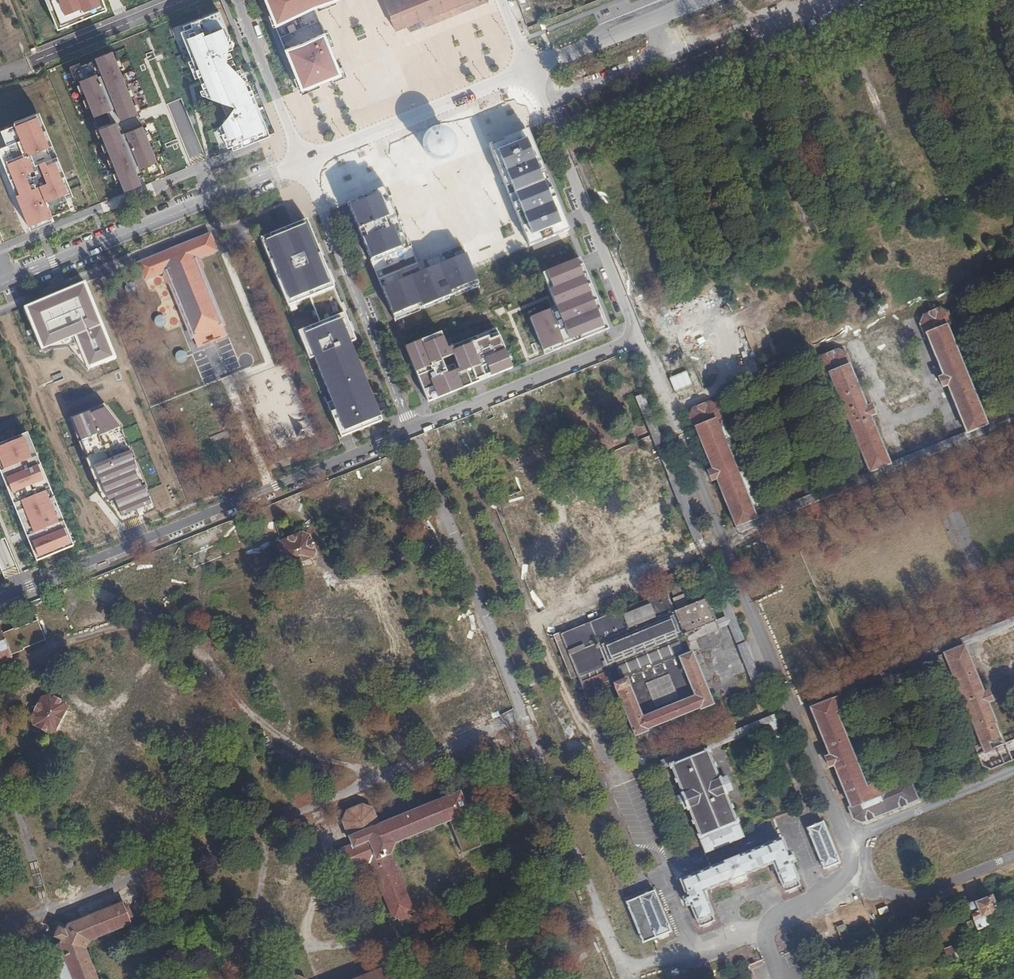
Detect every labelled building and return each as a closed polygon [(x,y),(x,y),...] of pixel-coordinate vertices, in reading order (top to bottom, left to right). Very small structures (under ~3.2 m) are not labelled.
[(56,26),(106,6),(103,0),(46,0),(56,26)] [(301,89),(340,73),(313,7),(333,0),(264,0),(301,89)] [(489,0),(384,0),(396,29),(409,25),(411,32),(489,0)] [(106,6),(56,26),(58,29),(107,9),(106,6)] [(229,35),(219,11),(209,15),(211,19),(202,23),(200,18),(190,23),(192,27),(180,31),(207,97),(221,102),(229,105),(234,106),(231,110),(227,117),(219,127),(227,147),(231,146),(240,142),(242,146),(250,143),(249,138),(261,134),(262,138),(269,135),(249,85),(226,61),(229,35)] [(209,15),(200,18),(202,23),(211,19),(209,15)] [(140,39),(144,54),(157,50),(152,35),(140,39)] [(161,171),(113,53),(96,60),(98,64),(94,66),(92,61),(74,68),(122,187),(140,180),(138,175),(142,173),(144,178),(161,171)] [(221,102),(227,117),(231,110),(229,105),(221,102)] [(55,160),(61,177),(65,175),(39,112),(14,122),(14,124),(36,115),(49,146),(55,160)] [(74,207),(61,177),(55,160),(49,146),(36,115),(14,124),(0,130),(0,148),(1,147),(5,157),(1,158),(10,179),(13,178),(19,193),(16,194),(28,225),(52,215),(74,207)] [(569,230),(528,130),(488,146),(529,246),(569,230)] [(452,148),(452,146),(452,143),(451,140),(450,138),(448,136),(446,134),(444,133),(441,132),(439,132),(436,132),(434,132),(431,133),(429,135),(427,137),(426,139),(425,141),(424,144),(424,147),(425,149),(426,152),(427,154),(429,156),(431,157),(433,158),(436,159),(439,159),(441,159),(444,158),(446,157),(448,155),(450,153),(451,151),(452,148)] [(249,138),(250,143),(262,138),(261,134),(249,138)] [(13,178),(10,179),(16,194),(19,193),(13,178)] [(462,245),(418,264),(386,187),(347,203),(394,319),(478,284),(462,245)] [(54,220),(52,215),(28,225),(30,230),(54,220)] [(310,297),(320,323),(298,332),(309,359),(314,357),(332,401),(327,403),(341,438),(382,421),(350,343),(356,341),(307,220),(260,238),(288,306),(310,297)] [(217,249),(210,234),(139,263),(146,278),(166,270),(192,337),(194,336),(199,347),(225,336),(221,325),(223,324),(197,258),(217,249)] [(609,329),(580,258),(542,274),(546,283),(550,281),(552,288),(549,290),(556,307),(557,310),(551,313),(550,310),(537,315),(539,319),(532,321),(545,355),(609,329)] [(394,319),(395,322),(479,288),(478,284),(394,319)] [(107,361),(75,287),(16,313),(35,358),(69,344),(81,372),(107,361)] [(947,385),(966,433),(986,425),(984,420),(948,334),(955,331),(964,327),(961,320),(952,323),(947,312),(939,309),(923,316),(920,325),(924,336),(926,335),(943,376),(938,379),(941,387),(947,385)] [(441,333),(406,347),(428,402),(512,368),(496,329),(447,349),(441,333)] [(869,473),(889,465),(869,416),(874,414),(870,406),(865,408),(849,367),(851,366),(846,354),(838,350),(822,356),(818,366),(822,377),(813,381),(817,387),(825,384),(832,381),(869,473)] [(674,392),(690,385),(685,372),(668,378),(674,392)] [(641,393),(635,396),(641,410),(648,407),(641,393)] [(712,470),(707,472),(711,480),(716,478),(735,528),(756,519),(719,427),(724,424),(734,420),(732,413),(721,418),(717,406),(708,403),(692,409),(689,418),(693,429),(695,428),(712,470)] [(104,405),(70,418),(80,444),(122,428),(104,405)] [(895,429),(903,451),(945,435),(937,413),(895,429)] [(735,528),(738,536),(954,448),(1013,423),(1013,414),(986,425),(966,433),(889,465),(869,473),(863,475),(834,487),(791,505),(761,517),(756,519),(735,528)] [(759,512),(724,424),(719,427),(756,519),(761,517),(759,512)] [(27,433),(0,444),(0,478),(35,562),(74,545),(27,433)] [(132,451),(91,466),(105,503),(114,499),(121,518),(152,506),(145,486),(140,488),(134,471),(139,469),(132,451)] [(227,527),(191,535),(193,548),(215,542),(214,537),(220,536),(220,534),(228,532),(227,527)] [(293,567),(313,558),(315,553),(309,536),(303,533),(281,542),(279,549),(285,564),(293,567)] [(12,566),(6,538),(0,540),(0,569),(12,566)] [(192,567),(223,560),(220,545),(189,552),(192,567)] [(766,718),(768,724),(777,720),(773,710),(712,563),(704,566),(724,616),(728,624),(764,714),(766,718)] [(674,572),(665,575),(673,596),(682,592),(674,572)] [(706,598),(687,605),(673,610),(669,600),(666,592),(560,635),(573,668),(577,677),(606,665),(609,672),(613,683),(634,735),(646,731),(646,728),(700,706),(701,709),(713,704),(703,682),(683,634),(690,631),(702,626),(716,621),(716,619),(706,598)] [(673,610),(687,605),(682,592),(673,596),(671,597),(672,599),(669,600),(673,610)] [(563,604),(561,597),(545,603),(547,610),(563,604)] [(810,707),(829,699),(835,696),(936,656),(943,653),(963,645),(1013,624),(1013,615),(806,700),(810,707)] [(724,616),(716,619),(716,621),(702,626),(705,635),(719,629),(728,624),(724,616)] [(44,640),(36,622),(14,631),(13,630),(2,635),(1,633),(0,633),(0,663),(11,658),(11,655),(23,651),(22,649),(44,640)] [(702,626),(690,631),(693,639),(695,639),(705,635),(702,626)] [(727,630),(721,632),(726,646),(732,644),(727,630)] [(693,639),(690,631),(683,634),(703,682),(710,679),(695,639),(693,639)] [(991,664),(1013,656),(1013,631),(983,643),(991,664)] [(573,668),(560,635),(559,632),(550,635),(565,671),(573,668)] [(963,645),(943,653),(979,745),(973,747),(964,751),(966,758),(976,755),(980,765),(989,769),(1013,759),(1013,738),(1002,743),(985,701),(990,699),(986,691),(982,693),(963,645)] [(577,677),(580,684),(609,672),(606,665),(577,677)] [(584,695),(613,683),(609,672),(580,684),(584,695)] [(56,730),(66,710),(64,704),(49,696),(41,698),(31,718),(34,727),(47,733),(56,730)] [(866,790),(872,788),(835,696),(829,699),(866,790)] [(829,699),(810,707),(828,755),(824,757),(827,765),(832,764),(849,805),(847,807),(852,818),(860,821),(915,799),(907,778),(883,787),(882,784),(872,788),(866,790),(829,699)] [(669,763),(707,748),(768,724),(766,718),(661,761),(663,766),(669,763)] [(777,720),(768,724),(776,742),(784,739),(777,720)] [(719,777),(707,748),(669,763),(681,793),(687,807),(706,852),(743,836),(725,792),(719,777)] [(726,775),(719,777),(725,792),(732,790),(726,775)] [(394,842),(448,819),(465,812),(458,793),(377,825),(371,810),(360,805),(346,812),(343,821),(353,844),(338,851),(346,870),(369,862),(392,918),(397,917),(399,920),(406,917),(406,913),(412,911),(388,853),(394,842)] [(681,793),(674,796),(680,811),(687,807),(681,793)] [(465,812),(448,819),(461,852),(478,845),(465,812)] [(839,862),(823,821),(806,828),(824,868),(839,862)] [(788,854),(782,838),(679,879),(686,895),(683,897),(686,905),(690,904),(696,920),(698,920),(701,925),(713,920),(711,914),(712,913),(703,890),(730,879),(731,881),(746,875),(744,873),(771,862),(781,885),(783,884),(786,890),(799,885),(797,878),(798,878),(791,862),(794,860),(792,853),(788,854)] [(671,930),(654,890),(625,901),(642,942),(671,930)] [(997,920),(996,919),(993,910),(996,909),(991,896),(977,902),(976,901),(968,905),(973,918),(966,921),(969,930),(997,920)] [(714,909),(725,905),(723,900),(712,904),(714,909)] [(84,949),(88,940),(128,923),(126,918),(130,917),(126,908),(123,909),(121,904),(68,925),(64,932),(58,929),(55,935),(60,939),(61,943),(48,949),(60,978),(97,978),(84,949)] [(993,910),(996,919),(1003,916),(999,907),(996,909),(993,910)] [(814,924),(808,926),(812,933),(804,936),(805,939),(801,940),(803,946),(821,939),(814,924)] [(850,940),(843,925),(837,927),(843,943),(850,940)] [(959,943),(943,948),(944,951),(939,952),(941,957),(946,956),(948,962),(964,957),(959,943)] [(387,973),(383,974),(379,969),(355,978),(389,978),(387,973)]
